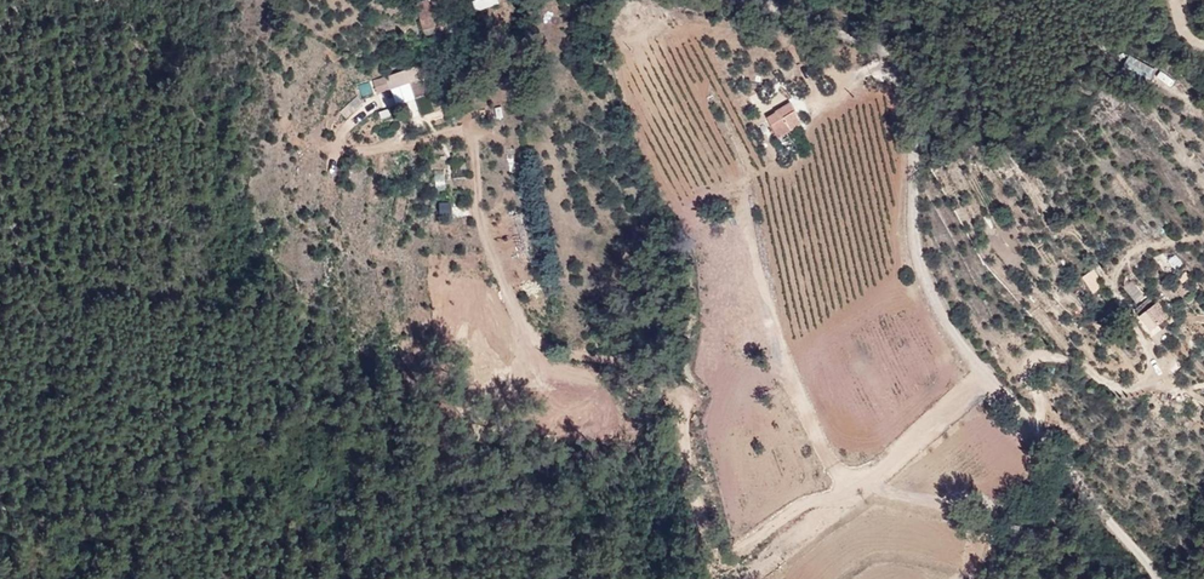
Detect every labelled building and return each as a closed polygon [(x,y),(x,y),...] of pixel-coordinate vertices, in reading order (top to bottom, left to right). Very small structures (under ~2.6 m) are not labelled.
[(434,12),(423,17),(427,28),(439,24),(434,12)] [(1131,57),(1123,75),(1151,87),(1159,70),(1131,57)] [(424,66),(373,79),(377,94),(394,90),(397,104),(431,96),(424,66)] [(347,116),(366,105),(361,97),(342,108),(347,116)] [(793,125),(791,121),(802,113),(791,97),(768,112),(781,132),(793,125)] [(1148,314),(1138,324),(1147,332),(1156,323),(1148,314)]
